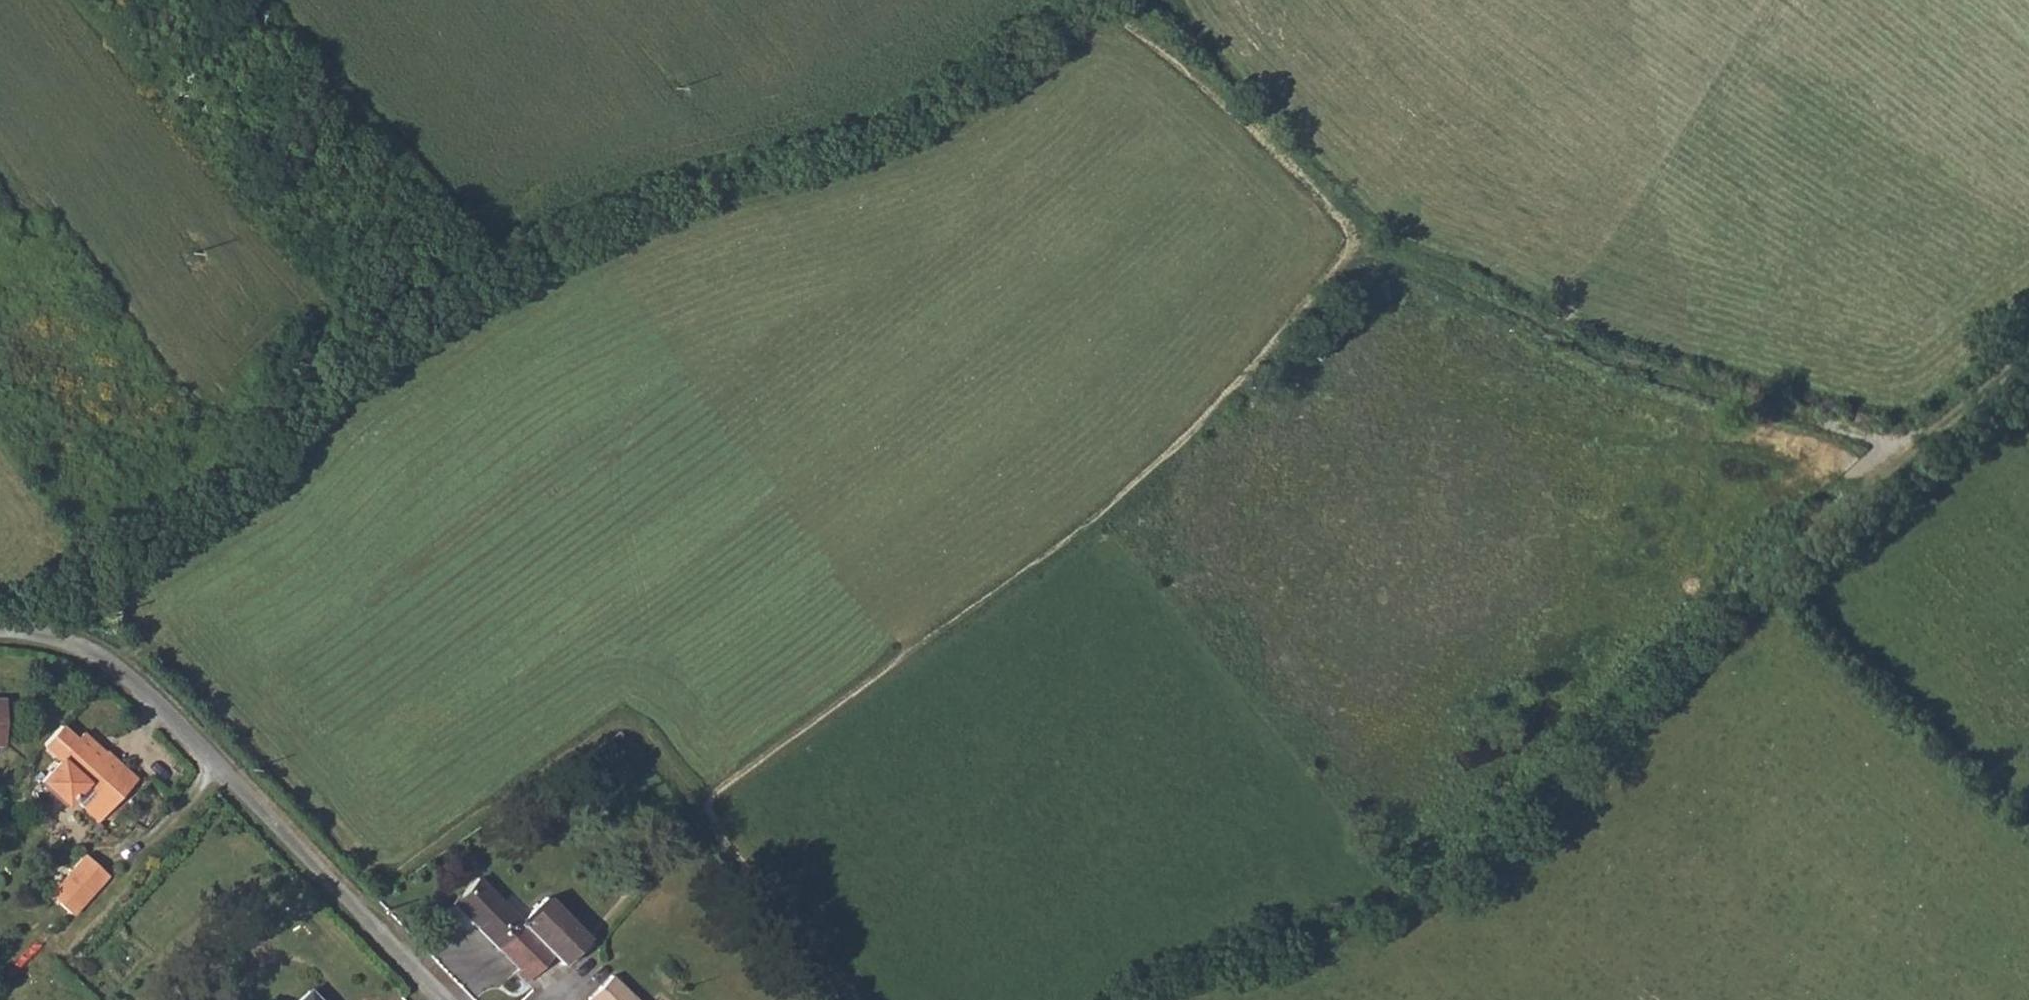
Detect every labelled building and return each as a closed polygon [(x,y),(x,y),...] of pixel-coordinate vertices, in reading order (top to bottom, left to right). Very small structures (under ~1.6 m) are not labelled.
[(57,725),(42,742),(44,743),(42,746),(56,759),(38,778),(64,803),(82,783),(93,793),(110,775),(79,747),(57,725)] [(49,892),(74,914),(110,873),(85,851),(49,892)] [(541,894),(530,906),(518,919),(478,881),(453,906),(519,970),(516,974),(531,989),(559,961),(563,965),(588,939),(541,894)] [(607,971),(584,995),(590,999),(638,999),(607,971)] [(296,999),(320,999),(308,988),(296,999)]
